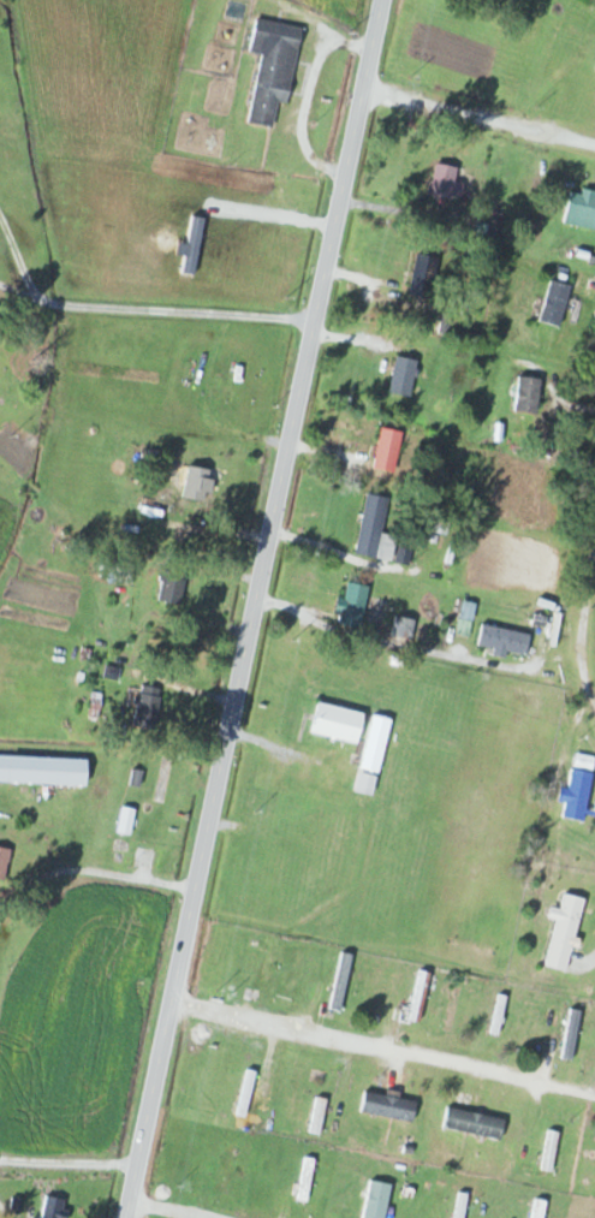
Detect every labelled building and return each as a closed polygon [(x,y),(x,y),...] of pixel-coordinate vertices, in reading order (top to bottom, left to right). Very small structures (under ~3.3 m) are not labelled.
[(303,27),(257,19),(251,53),(262,55),(250,124),(275,128),(280,102),(290,103),(303,27)] [(430,196),(454,200),(459,167),(436,163),(430,196)] [(569,191),(569,227),(594,227),(594,191),(569,191)] [(410,294),(434,300),(444,259),(420,253),(410,294)] [(541,320),(561,326),(574,286),(553,279),(541,320)] [(451,320),(437,318),(435,331),(448,333),(451,320)] [(229,402),(240,403),(248,354),(236,352),(229,402)] [(420,360),(397,356),(390,392),(412,397),(420,360)] [(542,379),(520,377),(517,412),(540,414),(542,379)] [(406,432),(384,427),(374,468),(395,473),(406,432)] [(194,461),(183,460),(178,511),(189,512),(194,461)] [(368,494),(357,555),(393,562),(397,536),(384,534),(391,498),(368,494)] [(159,600),(181,606),(191,570),(168,564),(159,600)] [(363,631),(371,587),(349,583),(341,626),(363,631)] [(477,604),(463,602),(458,636),(473,638),(477,604)] [(416,622),(398,618),(394,634),(412,638),(416,622)] [(529,654),(531,632),(482,628),(480,651),(529,654)] [(535,660),(550,664),(557,644),(542,639),(535,660)] [(165,691),(144,685),(134,727),(155,732),(165,691)] [(360,743),(366,712),(319,703),(314,734),(360,743)] [(587,821),(594,761),(594,757),(578,755),(576,767),(573,767),(570,789),(563,788),(561,801),(567,802),(565,818),(587,821)] [(88,786),(89,759),(0,756),(0,782),(88,786)] [(134,809),(122,809),(121,833),(133,834),(134,809)] [(13,850),(0,847),(0,880),(7,881),(13,850)] [(568,970),(586,899),(566,894),(562,909),(553,907),(551,917),(558,919),(547,965),(568,970)] [(354,954),(343,952),(331,1008),(343,1011),(354,954)] [(432,974),(423,972),(413,1016),(422,1019),(432,974)] [(573,1060),(584,1011),(573,1009),(562,1058),(573,1060)] [(254,1080),(244,1079),(240,1113),(250,1114),(254,1080)] [(363,1113),(414,1123),(419,1102),(367,1092),(363,1113)] [(328,1099),(318,1098),(312,1132),(322,1134),(328,1099)] [(507,1120),(449,1108),(444,1129),(502,1141),(507,1120)] [(560,1133),(549,1131),(545,1170),(555,1172),(560,1133)] [(317,1160),(308,1158),(299,1201),(308,1202),(317,1160)] [(393,1185),(373,1181),(365,1217),(386,1217),(393,1185)] [(72,1216),(63,1211),(66,1204),(50,1195),(38,1217),(71,1217),(72,1216)] [(536,1199),(533,1217),(545,1217),(548,1201),(536,1199)]
